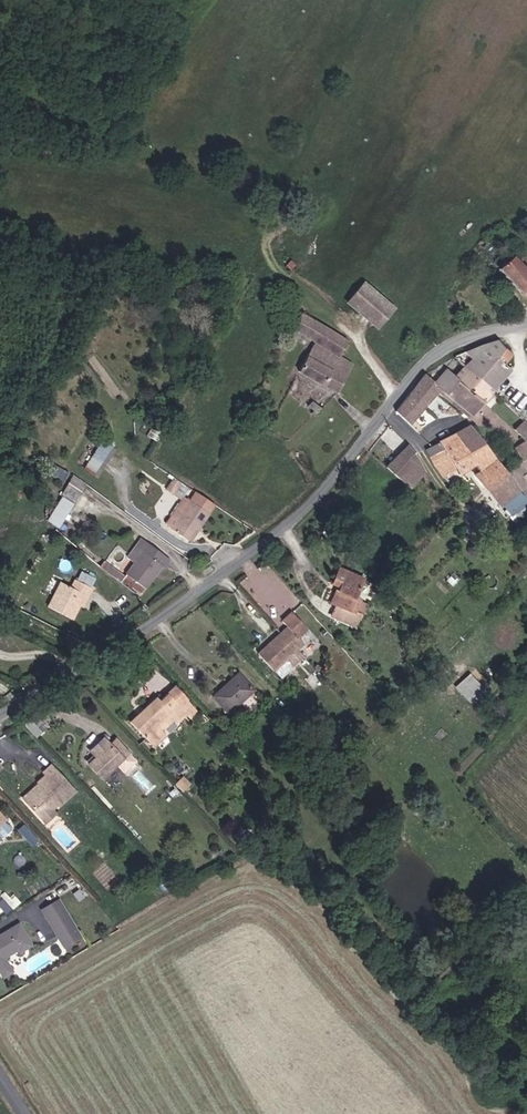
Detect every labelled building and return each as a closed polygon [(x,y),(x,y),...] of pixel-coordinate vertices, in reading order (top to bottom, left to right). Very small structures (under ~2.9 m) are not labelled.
[(526,306),(526,261),(512,247),(503,258),(495,251),(483,264),(526,306)] [(368,332),(385,313),(355,288),(339,307),(368,332)] [(288,331),(305,343),(316,325),(300,313),(288,331)] [(334,397),(349,370),(334,359),(344,343),(316,325),(305,343),(313,348),(295,376),(334,397)] [(499,353),(498,352),(489,342),(470,344),(489,361),(499,353)] [(502,357),(499,353),(489,361),(470,344),(455,349),(443,354),(449,360),(463,372),(480,389),(499,371),(494,365),(502,357)] [(427,385),(434,391),(446,375),(454,382),(463,372),(449,360),(443,354),(427,385)] [(480,389),(463,372),(454,382),(446,375),(434,391),(460,413),(470,402),(469,401),(480,389)] [(404,426),(434,391),(427,385),(417,376),(388,414),(404,426)] [(526,431),(519,421),(508,430),(517,443),(507,450),(516,464),(526,456),(526,432),(526,431)] [(410,432),(413,427),(407,422),(404,426),(410,432)] [(477,449),(464,432),(449,439),(465,459),(477,449)] [(514,491),(498,473),(477,449),(465,459),(449,439),(435,445),(439,451),(455,475),(467,464),(473,472),(467,478),(494,509),(514,491)] [(104,452),(92,443),(72,471),(83,479),(104,452)] [(417,468),(401,449),(379,471),(401,494),(417,468)] [(439,451),(424,460),(430,471),(443,485),(455,475),(439,451)] [(60,476),(53,489),(52,491),(63,499),(74,486),(60,476)] [(49,526),(63,499),(52,490),(37,516),(49,526)] [(526,507),(526,505),(514,491),(496,507),(510,523),(526,507)] [(209,506),(191,494),(184,505),(174,498),(155,528),(179,544),(187,532),(191,534),(209,506)] [(158,561),(131,542),(116,562),(122,567),(114,579),(130,591),(148,568),(152,570),(158,561)] [(90,569),(110,586),(113,581),(94,564),(90,569)] [(79,582),(84,573),(70,567),(66,576),(79,582)] [(357,580),(335,567),(325,585),(331,588),(324,602),(328,604),(323,616),(345,628),(351,616),(347,614),(352,602),(347,599),(357,580)] [(79,582),(66,576),(61,585),(48,578),(36,604),(58,616),(65,602),(70,603),(79,582)] [(265,671),(295,645),(289,638),(299,629),(285,611),(274,621),(280,626),(249,652),(265,671)] [(244,684),(229,668),(203,691),(218,707),(244,684)] [(470,701),(485,686),(471,671),(455,686),(470,701)] [(185,703),(171,689),(164,695),(177,710),(185,703)] [(128,725),(145,745),(156,734),(172,721),(174,723),(182,715),(187,721),(195,713),(185,703),(177,710),(164,695),(157,703),(155,700),(128,725)] [(285,729),(294,720),(281,705),(271,714),(285,729)] [(37,718),(26,727),(36,739),(47,730),(37,718)] [(156,734),(145,745),(153,754),(164,744),(156,734)] [(134,761),(113,737),(107,743),(101,736),(86,749),(93,757),(86,763),(99,777),(114,764),(121,773),(134,761)] [(36,782),(34,784),(50,798),(52,800),(68,787),(46,763),(39,768),(41,771),(33,778),(36,782)] [(50,798),(34,784),(19,796),(33,813),(50,798)] [(57,901),(53,894),(37,904),(41,911),(57,901)] [(12,898),(0,902),(3,911),(15,907),(12,898)] [(75,931),(57,901),(41,911),(54,932),(64,925),(70,934),(75,931)] [(27,940),(13,918),(0,927),(0,953),(13,945),(15,948),(27,940)] [(64,925),(54,932),(59,941),(70,934),(64,925)] [(1,976),(10,970),(0,954),(0,975),(1,976)]
